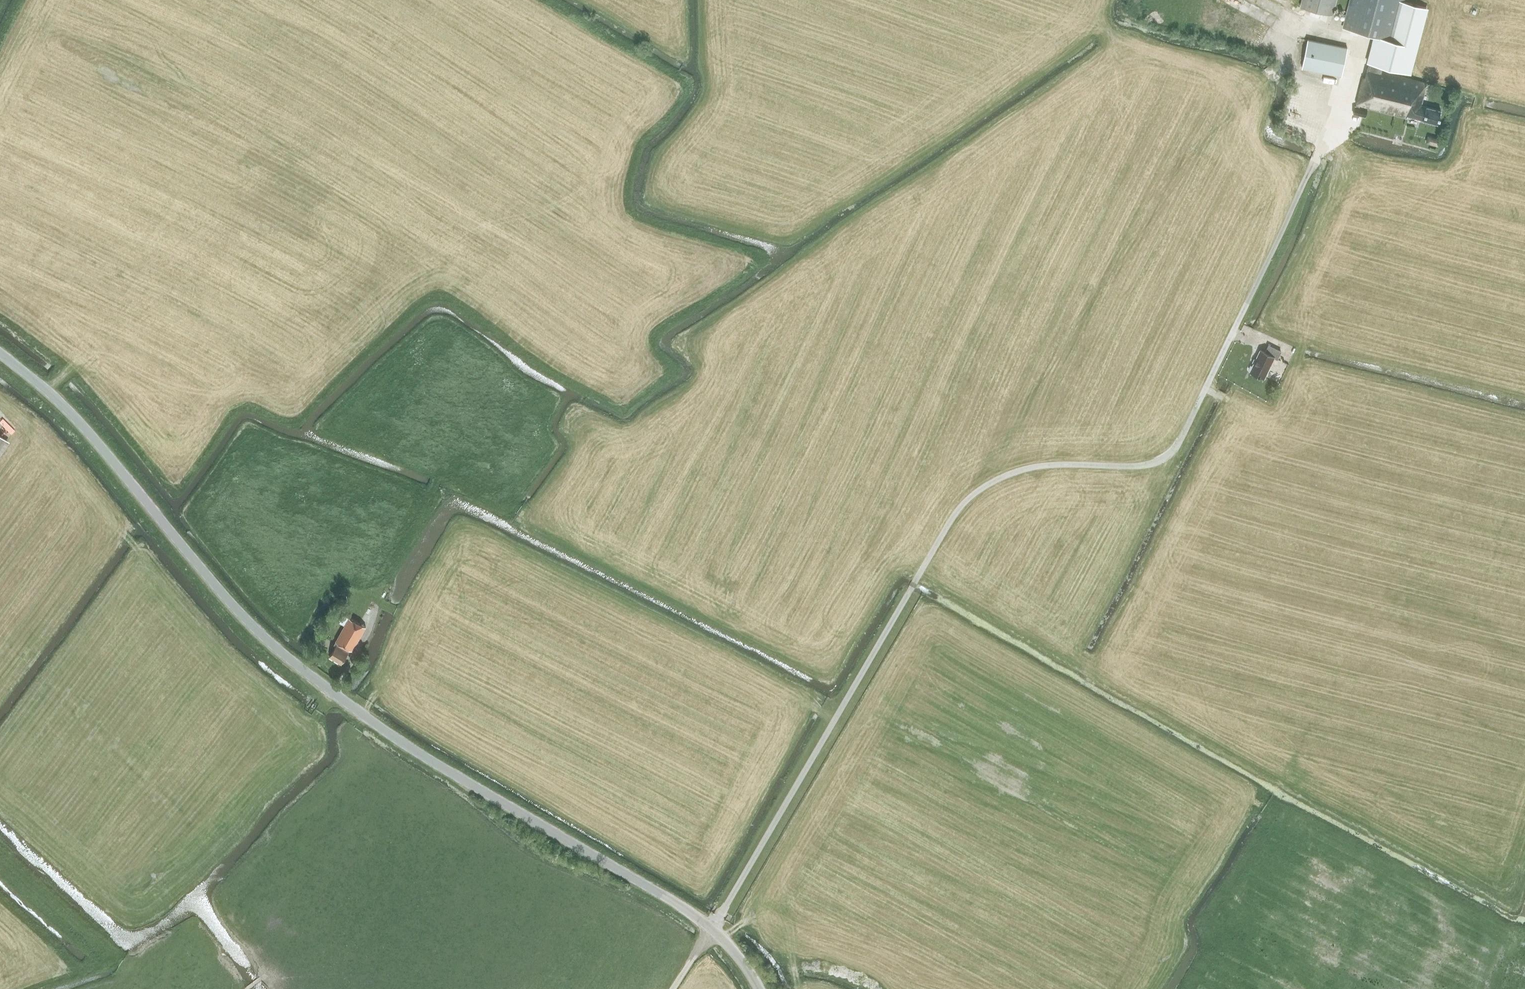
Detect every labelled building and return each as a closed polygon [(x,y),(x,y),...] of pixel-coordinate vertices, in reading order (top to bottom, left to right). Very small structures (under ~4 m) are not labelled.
[(1300,7),(1333,15),(1337,0),(1302,0),(1300,7)] [(1410,72),(1427,8),(1403,2),(1403,0),(1350,0),(1343,27),(1376,36),(1368,68),(1367,67),(1365,77),(1363,77),(1356,107),(1355,107),(1353,114),(1363,116),(1365,110),(1358,108),(1359,106),(1407,118),(1408,116),(1437,123),(1441,110),(1421,105),(1426,83),(1381,71),(1383,65),(1410,72)] [(1347,48),(1308,39),(1302,68),(1341,76),(1347,48)] [(1440,139),(1434,137),(1432,144),(1438,146),(1440,139)] [(1265,352),(1260,350),(1250,371),(1264,378),(1274,357),(1277,359),(1281,351),(1269,345),(1265,352)] [(9,442),(0,435),(0,455),(9,442)] [(341,622),(346,625),(336,641),(334,644),(336,645),(329,656),(341,664),(348,652),(350,649),(352,650),(366,627),(345,614),(341,622)]
